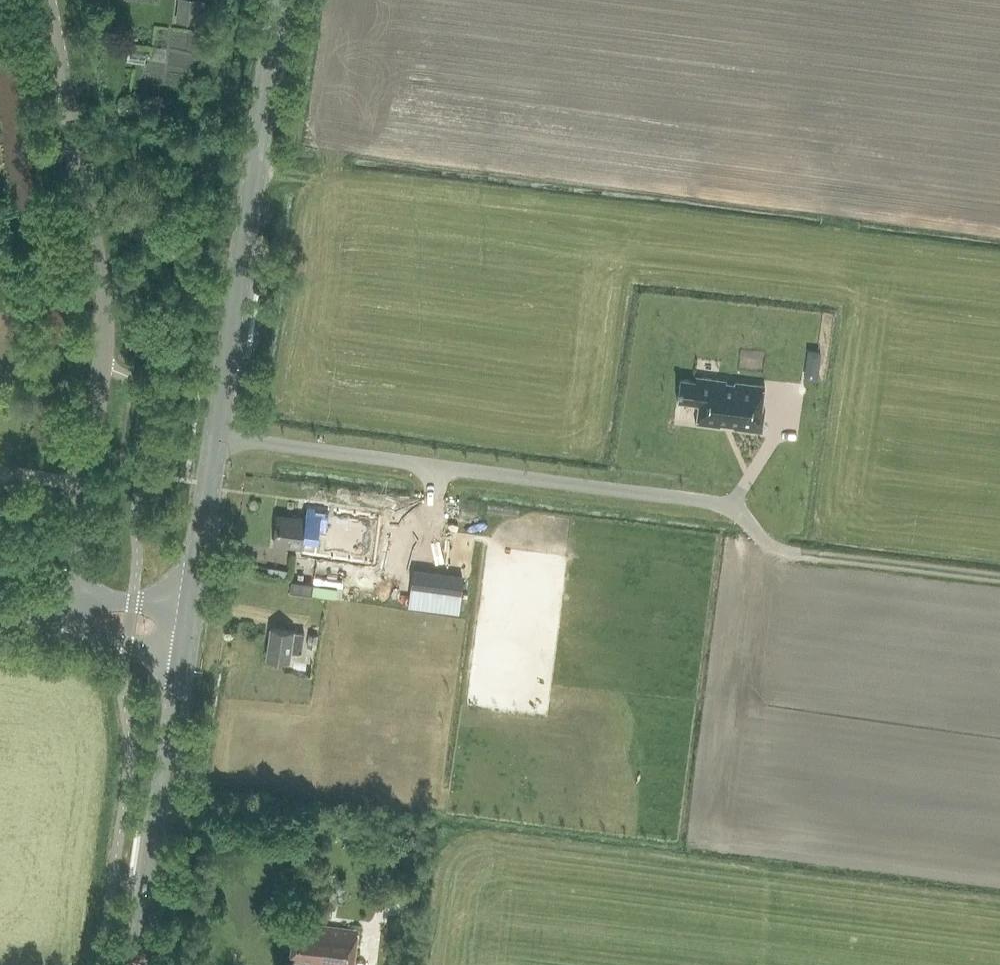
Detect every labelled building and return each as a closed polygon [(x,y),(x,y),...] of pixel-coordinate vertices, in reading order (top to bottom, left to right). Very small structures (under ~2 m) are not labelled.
[(177,17),(183,18),(183,22),(200,24),(202,0),(179,0),(177,17)] [(680,378),(677,401),(699,404),(697,423),(762,432),(765,409),(762,408),(765,385),(696,376),(695,380),(680,378)] [(375,565),(382,518),(327,510),(327,513),(319,511),(319,509),(310,508),(308,520),(280,516),(276,545),(304,549),(303,555),(375,565)] [(451,521),(449,540),(476,542),(478,524),(451,521)] [(463,576),(415,570),(413,586),(460,592),(463,576)] [(313,595),(314,584),(292,582),(291,593),(313,595)] [(302,653),(305,634),(294,633),(295,631),(273,628),(269,658),(291,661),(292,652),(302,653)] [(521,653),(520,663),(536,665),(540,637),(508,632),(505,650),(521,653)] [(358,930),(318,925),(318,928),(308,927),(307,929),(294,928),(290,961),(315,964),(354,964),(358,930)]
